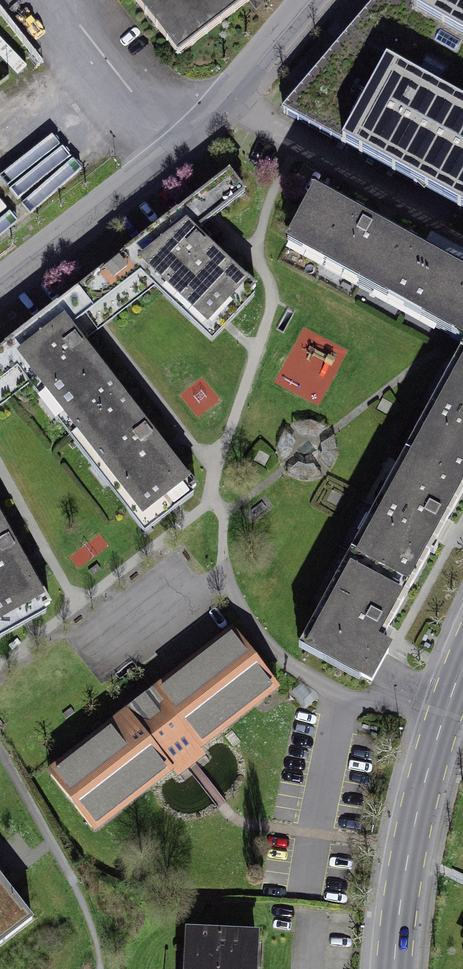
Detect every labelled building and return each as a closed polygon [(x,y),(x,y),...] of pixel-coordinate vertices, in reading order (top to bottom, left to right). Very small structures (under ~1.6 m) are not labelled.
[(176,58),(240,0),(123,0),(176,58)] [(462,211),(462,0),(424,0),(418,11),(395,0),(377,0),(284,112),(462,211)] [(404,304),(436,247),(305,175),(271,232),(404,304)] [(158,267),(219,330),(262,289),(177,200),(133,241),(158,267)] [(158,267),(133,241),(79,289),(70,297),(93,327),(102,319),(158,267)] [(436,247),(404,304),(462,336),(462,261),(436,247)] [(41,369),(87,430),(141,391),(93,327),(70,297),(17,338),(41,369)] [(17,338),(0,354),(0,407),(41,369),(17,338)] [(420,451),(462,473),(462,377),(420,451)] [(204,469),(141,391),(87,430),(150,510),(204,469)] [(361,550),(415,580),(462,500),(462,473),(420,451),(361,550)] [(9,508),(0,491),(0,513),(9,508)] [(9,508),(0,513),(0,626),(55,597),(9,508)] [(361,550),(304,646),(358,678),(415,580),(361,550)] [(236,639),(50,776),(89,829),(275,692),(236,639)] [(39,919),(0,868),(0,948),(39,919)] [(256,936),(189,932),(188,951),(196,956),(196,968),(254,968),(256,936)]
